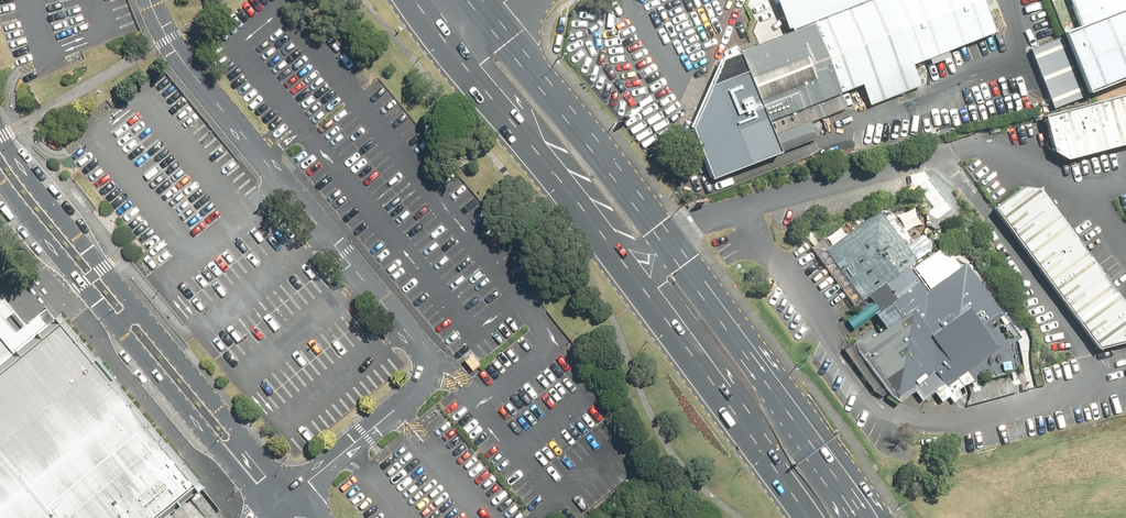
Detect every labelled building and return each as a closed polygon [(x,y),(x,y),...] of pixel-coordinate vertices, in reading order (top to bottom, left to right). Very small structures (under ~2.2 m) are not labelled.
[(691,129),(712,180),(820,138),(814,122),(920,81),(913,63),(996,30),(985,0),(782,0),(794,29),(725,56),(691,129)] [(1125,9),(1125,0),(1067,0),(1078,27),(1125,9)] [(1078,27),(1067,30),(1069,36),(1035,50),(1057,103),(1125,76),(1125,9),(1078,27)] [(1048,115),(1056,149),(1071,158),(1125,144),(1125,94),(1048,115)] [(999,207),(1102,348),(1125,342),(1125,299),(1043,187),(1028,184),(1024,188),(999,207)] [(925,266),(881,207),(814,256),(854,310),(840,321),(856,343),(891,391),(903,399),(915,390),(922,399),(934,390),(941,400),(972,377),(967,371),(1000,347),(987,329),(1004,317),(964,262),(928,288),(917,272),(925,266)] [(200,487),(57,313),(14,350),(0,334),(0,517),(164,517),(170,513),(175,509),(188,498),(200,487)]
